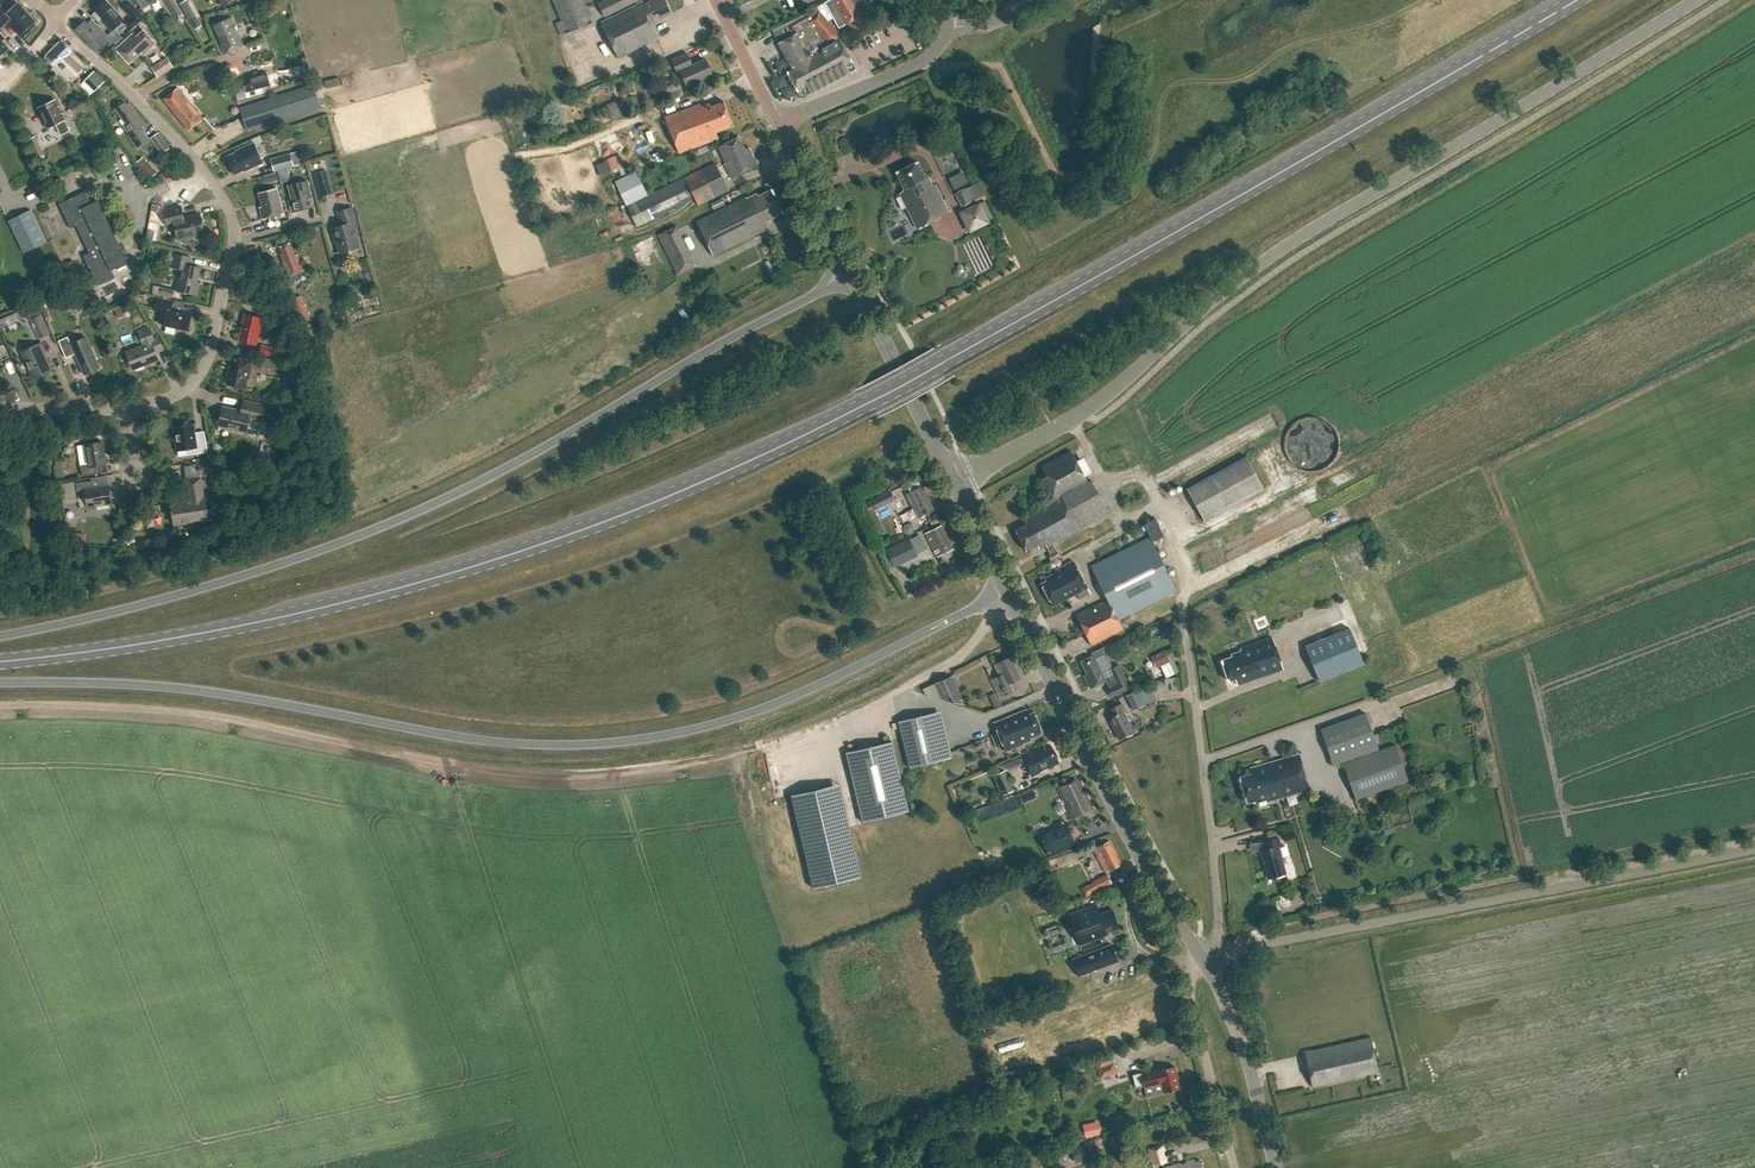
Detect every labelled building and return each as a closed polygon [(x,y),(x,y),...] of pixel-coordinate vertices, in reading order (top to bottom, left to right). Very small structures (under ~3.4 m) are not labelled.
[(105,0),(100,5),(99,4),(95,8),(96,9),(94,10),(96,12),(92,15),(98,22),(101,19),(112,31),(123,20),(105,0)] [(182,13),(174,0),(165,0),(176,17),(182,13)] [(180,2),(195,28),(201,24),(188,0),(183,0),(180,2)] [(226,8),(231,1),(229,0),(222,0),(219,4),(226,8)] [(561,20),(555,23),(560,36),(593,22),(590,16),(592,15),(588,5),(586,6),(584,0),(552,0),(561,20)] [(665,0),(652,0),(642,5),(640,0),(602,0),(597,3),(604,17),(635,2),(636,6),(600,24),(618,59),(658,38),(651,23),(671,13),(665,0)] [(824,2),(838,27),(860,16),(858,12),(861,11),(857,4),(856,5),(860,0),(828,0),(824,2)] [(2,27),(8,22),(20,36),(34,23),(16,3),(8,10),(0,1),(0,25),(2,27)] [(130,1),(123,7),(132,17),(126,23),(132,29),(145,18),(130,1)] [(802,88),(806,95),(855,69),(838,36),(840,35),(820,10),(810,18),(809,16),(804,19),(792,26),(795,30),(776,40),(784,53),(792,69),(786,72),(797,91),(802,88)] [(214,25),(223,44),(220,46),(224,54),(243,45),(230,17),(214,25)] [(76,29),(95,50),(109,38),(101,29),(96,33),(84,21),(76,29)] [(132,34),(120,46),(116,49),(128,63),(142,50),(144,53),(155,43),(143,31),(136,38),(132,34)] [(8,48),(2,41),(4,38),(0,33),(0,55),(8,48)] [(55,68),(61,74),(68,82),(76,75),(75,75),(83,67),(70,54),(71,53),(61,43),(48,56),(57,65),(55,68)] [(171,51),(174,56),(181,52),(177,47),(171,51)] [(712,75),(705,59),(692,65),(687,53),(671,60),(676,73),(680,72),(687,87),(699,82),(699,81),(712,75)] [(152,68),(158,77),(173,67),(167,58),(152,68)] [(86,79),(96,90),(104,82),(94,71),(86,79)] [(242,80),(245,92),(270,85),(267,75),(252,80),(251,77),(242,80)] [(187,83),(193,91),(199,86),(194,78),(187,83)] [(239,106),(246,131),(320,107),(313,83),(239,106)] [(682,83),(671,86),(675,98),(685,95),(682,83)] [(163,100),(189,130),(203,118),(178,88),(163,100)] [(612,120),(628,114),(625,105),(622,98),(605,104),(608,111),(612,120)] [(48,128),(56,125),(61,135),(69,131),(55,100),(38,108),(48,128)] [(77,105),(79,112),(93,108),(91,101),(77,105)] [(665,117),(678,153),(717,139),(715,133),(733,127),(723,101),(710,106),(709,103),(700,107),(699,104),(665,117)] [(144,125),(130,104),(127,106),(125,103),(115,109),(125,124),(123,126),(129,134),(128,135),(137,148),(149,139),(141,128),(144,125)] [(644,138),(652,160),(660,157),(646,121),(628,128),(629,131),(638,128),(642,138),(644,138)] [(559,130),(561,138),(571,135),(569,127),(559,130)] [(150,138),(161,154),(169,148),(158,132),(150,138)] [(28,139),(37,159),(43,156),(35,136),(28,139)] [(756,164),(748,148),(743,150),(737,138),(719,147),(731,177),(756,164)] [(228,158),(235,174),(244,169),(245,171),(262,163),(253,144),(236,152),(237,153),(228,158)] [(270,158),(273,171),(294,165),(290,153),(270,158)] [(607,159),(611,171),(625,166),(620,154),(607,159)] [(900,194),(917,228),(949,212),(935,184),(933,186),(928,177),(926,179),(917,161),(896,172),(904,189),(900,194)] [(141,168),(146,173),(152,168),(148,162),(141,168)] [(697,205),(728,191),(714,162),(647,194),(626,205),(636,227),(684,204),(694,197),(697,205)] [(287,169),(278,171),(281,183),(291,180),(287,169)] [(314,173),(318,187),(326,185),(322,171),(314,173)] [(268,174),(269,182),(280,180),(278,172),(268,174)] [(965,175),(951,183),(955,190),(969,183),(965,175)] [(292,199),(289,200),(292,212),(313,206),(306,181),(288,186),(292,199)] [(956,193),(962,206),(979,197),(973,184),(956,193)] [(262,207),(259,208),(262,219),(283,214),(276,189),(258,193),(262,207)] [(758,196),(757,193),(746,199),(746,198),(696,222),(713,256),(765,231),(766,221),(783,213),(772,189),(758,196)] [(127,263),(98,201),(92,204),(86,192),(59,204),(62,211),(71,229),(74,227),(77,226),(84,243),(89,253),(83,256),(98,286),(115,278),(112,270),(127,263)] [(710,203),(713,210),(724,205),(721,198),(710,203)] [(200,203),(187,206),(188,212),(202,209),(200,203)] [(962,214),(969,229),(971,229),(986,222),(987,220),(980,205),(978,205),(963,212),(962,214)] [(167,227),(168,226),(174,225),(178,240),(204,234),(200,214),(183,218),(181,206),(163,210),(167,227)] [(338,211),(342,225),(332,228),(334,238),(336,238),(340,252),(358,247),(353,228),(356,227),(351,207),(338,211)] [(30,210),(9,220),(24,253),(46,242),(30,210)] [(283,218),(285,224),(292,222),(290,216),(283,218)] [(676,225),(657,234),(677,274),(695,264),(676,225)] [(290,242),(279,247),(283,256),(281,257),(289,276),(304,271),(297,255),(295,256),(290,242)] [(175,253),(172,268),(181,270),(177,290),(196,295),(198,284),(196,283),(200,267),(190,265),(191,257),(175,253)] [(66,263),(74,281),(81,277),(73,260),(66,263)] [(111,295),(121,290),(117,282),(106,287),(111,295)] [(160,295),(172,298),(174,288),(162,285),(160,295)] [(299,317),(309,315),(304,295),(294,298),(299,317)] [(171,309),(172,302),(156,298),(154,311),(160,312),(157,323),(163,324),(163,325),(188,331),(191,313),(171,309)] [(39,302),(47,317),(52,315),(44,299),(39,302)] [(39,338),(49,334),(41,315),(31,319),(39,338)] [(238,341),(256,345),(262,319),(244,315),(238,341)] [(143,345),(126,352),(133,370),(158,360),(155,352),(162,349),(157,336),(153,338),(149,327),(138,332),(143,345)] [(75,354),(84,375),(100,368),(86,337),(71,344),(68,337),(59,341),(66,358),(75,354)] [(41,342),(21,352),(33,379),(52,371),(45,355),(47,355),(41,342)] [(260,353),(276,357),(278,350),(261,346),(260,353)] [(239,358),(238,367),(230,365),(226,385),(246,389),(248,379),(249,379),(253,361),(239,358)] [(264,358),(262,367),(278,370),(278,368),(284,370),(285,362),(264,358)] [(244,401),(241,411),(223,407),(219,426),(230,429),(230,430),(246,434),(250,417),(263,420),(266,406),(244,401)] [(270,413),(280,415),(282,407),(272,405),(270,413)] [(1331,461),(1335,455),(1338,447),(1338,439),(1336,433),(1333,428),(1329,422),(1322,418),(1318,416),(1311,415),(1306,416),(1300,417),(1295,420),(1290,424),(1286,428),(1283,434),(1282,441),(1282,447),(1283,453),(1287,459),(1291,464),(1297,468),(1303,470),(1307,471),(1313,471),(1319,470),(1325,467),(1331,461)] [(177,451),(187,449),(188,455),(208,452),(204,431),(195,433),(193,423),(174,426),(177,451)] [(102,442),(77,446),(82,477),(100,474),(99,465),(106,464),(102,442)] [(1039,480),(1051,501),(1022,517),(1025,522),(1014,529),(1025,550),(1037,544),(1039,548),(1045,544),(1050,552),(1047,554),(1051,561),(1059,557),(1052,544),(1108,513),(1090,481),(1088,482),(1070,451),(1042,466),(1047,475),(1039,480)] [(1185,487),(1203,520),(1263,488),(1245,455),(1185,487)] [(197,464),(199,475),(213,473),(211,462),(197,464)] [(64,469),(56,470),(57,478),(65,477),(64,469)] [(172,513),(174,525),(208,519),(205,498),(204,498),(201,478),(186,480),(189,500),(171,503),(172,509),(171,509),(172,513)] [(85,497),(87,507),(112,503),(109,485),(97,487),(96,480),(76,483),(78,498),(85,497)] [(933,510),(921,486),(905,494),(917,518),(933,510)] [(879,496),(862,505),(867,515),(873,528),(871,529),(875,537),(883,534),(873,511),(884,505),(879,496)] [(1358,519),(1377,514),(1375,502),(1367,504),(1367,503),(1355,506),(1358,519)] [(1342,525),(1354,518),(1351,512),(1338,519),(1342,525)] [(1243,531),(1247,538),(1264,528),(1259,521),(1243,531)] [(925,533),(937,557),(953,549),(941,525),(925,533)] [(73,543),(85,543),(85,532),(73,532),(73,543)] [(1118,620),(1177,591),(1150,538),(1091,567),(1107,599),(1076,615),(1091,645),(1123,629),(1118,620)] [(908,540),(887,550),(895,566),(916,556),(908,540)] [(1271,551),(1274,558),(1290,551),(1287,544),(1271,551)] [(1041,584),(1053,606),(1077,593),(1080,599),(1090,594),(1074,560),(1055,570),(1056,572),(1045,578),(1046,581),(1041,584)] [(1160,630),(1164,637),(1173,633),(1169,626),(1160,630)] [(1348,627),(1304,645),(1318,681),(1363,663),(1348,627)] [(1283,669),(1272,638),(1240,649),(1241,651),(1231,654),(1232,657),(1221,660),(1229,680),(1235,678),(1238,685),(1283,669)] [(1089,688),(1103,681),(1109,678),(1112,685),(1106,688),(1110,696),(1128,687),(1117,664),(1111,667),(1102,647),(1091,652),(1092,655),(1080,661),(1080,662),(1086,673),(1083,675),(1089,688)] [(1156,659),(1160,666),(1169,661),(1165,654),(1156,659)] [(991,679),(999,698),(1012,691),(1009,684),(1020,678),(1010,656),(994,664),(999,675),(991,679)] [(1164,671),(1166,677),(1179,672),(1177,666),(1164,671)] [(943,699),(954,703),(961,700),(951,676),(936,683),(943,699)] [(1179,692),(1178,678),(1163,679),(1164,685),(1170,684),(1171,692),(1179,692)] [(1137,692),(1137,690),(1125,696),(1132,710),(1156,699),(1149,686),(1137,692)] [(995,692),(988,696),(995,709),(1002,706),(995,692)] [(1120,702),(1108,708),(1112,716),(1108,718),(1119,739),(1134,731),(1124,712),(1125,711),(1120,702)] [(998,733),(1002,744),(1005,752),(1023,744),(1022,743),(1031,740),(1030,738),(1042,732),(1034,712),(1028,714),(1027,710),(994,723),(998,733)] [(910,768),(945,759),(951,758),(940,711),(933,713),(898,721),(910,768)] [(1332,764),(1341,761),(1354,799),(1407,780),(1393,743),(1377,748),(1364,712),(1319,728),(1332,764)] [(909,811),(892,742),(846,753),(862,822),(909,811)] [(1021,758),(1030,776),(1039,771),(1038,769),(1044,766),(1046,769),(1059,762),(1051,746),(1045,749),(1044,746),(1021,758)] [(1258,802),(1267,799),(1268,801),(1308,790),(1298,755),(1250,769),(1252,775),(1240,778),(1247,802),(1257,799),(1258,802)] [(1017,766),(1014,761),(1006,764),(1009,770),(1017,766)] [(994,775),(1003,795),(1014,790),(1005,770),(994,775)] [(1058,788),(1065,803),(1067,802),(1069,807),(1067,808),(1073,819),(1093,809),(1085,792),(1082,793),(1076,780),(1058,788)] [(864,880),(843,787),(794,798),(816,891),(864,880)] [(1396,822),(1403,820),(1401,811),(1394,812),(1396,822)] [(1393,827),(1389,813),(1381,815),(1385,829),(1393,827)] [(1039,835),(1048,854),(1074,841),(1065,823),(1039,835)] [(1260,851),(1268,879),(1286,874),(1277,846),(1280,845),(1277,837),(1264,841),(1266,849),(1260,851)] [(1093,849),(1105,872),(1121,864),(1109,840),(1093,849)] [(1107,874),(1092,882),(1097,891),(1112,884),(1107,874)] [(1107,934),(1106,932),(1119,928),(1112,910),(1099,915),(1096,905),(1067,915),(1079,945),(1107,934)] [(1081,954),(1089,972),(1118,961),(1110,943),(1081,954)] [(1304,1053),(1311,1087),(1378,1072),(1370,1038),(1304,1053)] [(1095,1059),(1101,1078),(1117,1073),(1115,1067),(1117,1066),(1115,1060),(1113,1061),(1111,1054),(1095,1059)] [(1136,1087),(1143,1085),(1144,1087),(1161,1083),(1164,1093),(1180,1088),(1174,1066),(1141,1075),(1141,1073),(1132,1075),(1136,1087)] [(1087,1128),(1089,1136),(1100,1133),(1098,1125),(1087,1128)] [(1085,1144),(1069,1149),(1074,1164),(1090,1158),(1085,1144)] [(1148,1150),(1152,1166),(1166,1163),(1163,1147),(1148,1150)] [(1063,1151),(1056,1153),(1058,1162),(1066,1160),(1063,1151)]
